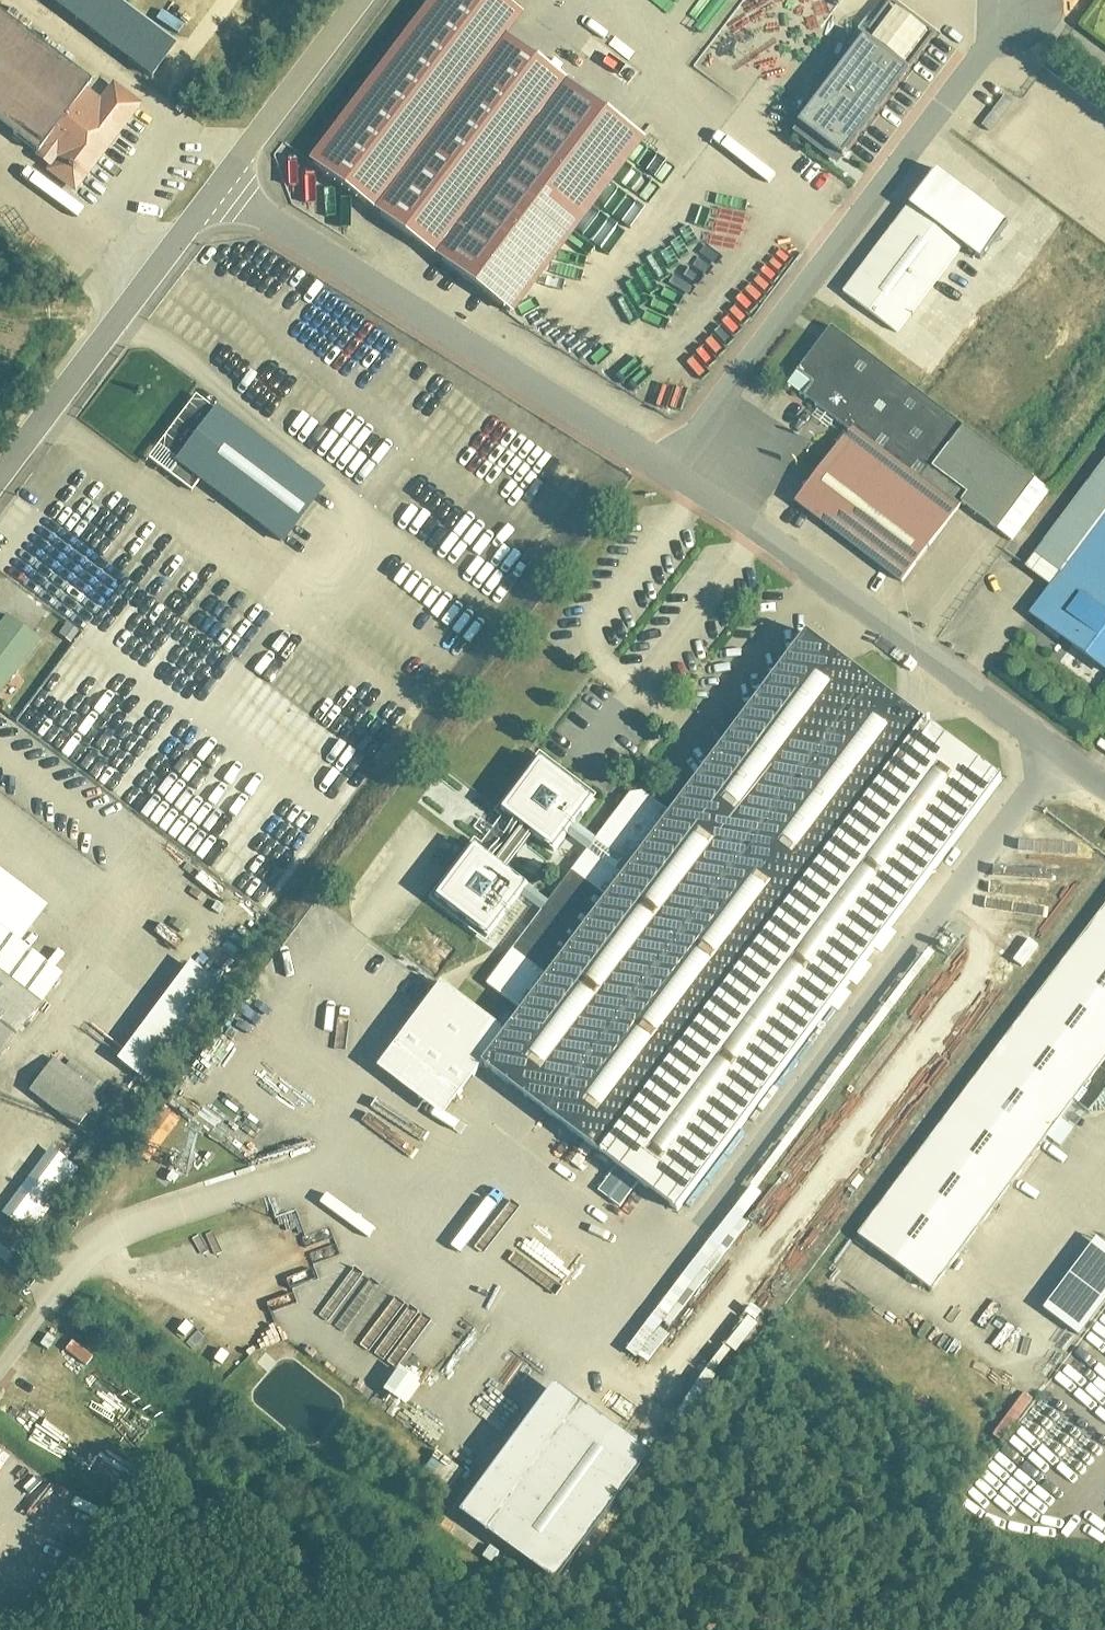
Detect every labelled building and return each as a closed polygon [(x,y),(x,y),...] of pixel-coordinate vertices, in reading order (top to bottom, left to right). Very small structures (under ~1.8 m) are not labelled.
[(311,161),(509,308),(640,131),(505,31),(523,8),(512,0),(430,0),(311,161)] [(895,0),(889,0),(792,132),(837,165),(936,30),(895,0)] [(0,16),(0,124),(34,149),(25,161),(73,196),(143,104),(96,67),(86,80),(0,16)] [(936,172),(842,299),(899,341),(965,252),(979,262),(1007,224),(936,172)] [(829,324),(785,386),(990,532),(1034,470),(829,324)] [(215,409),(176,463),(280,539),(320,486),(215,409)] [(1034,556),(1059,574),(1026,616),(1104,677),(1104,464),(1034,556)] [(6,622),(0,629),(0,683),(36,640),(6,622)] [(519,1011),(502,1033),(439,985),(374,1072),(440,1122),(479,1069),(678,1218),(1004,784),(802,633),(666,814),(519,1011)] [(475,854),(437,904),(488,941),(519,901),(541,916),(546,909),(523,895),(527,890),(508,875),(533,844),(554,857),(572,834),(592,849),(598,841),(579,826),(595,804),(541,763),(500,818),(520,834),(497,868),(475,854)] [(645,795),(631,796),(598,841),(592,849),(546,909),(541,916),(487,987),(519,1011),(666,814),(645,795)] [(858,1237),(934,1294),(1104,1067),(1104,910),(858,1237)] [(0,929),(0,1040),(21,1012),(32,1020),(64,976),(0,929)] [(191,962),(118,1063),(151,1087),(224,986),(191,962)] [(56,1053),(34,1084),(90,1122),(111,1090),(56,1053)] [(23,1145),(1,1176),(45,1207),(66,1177),(23,1145)]
